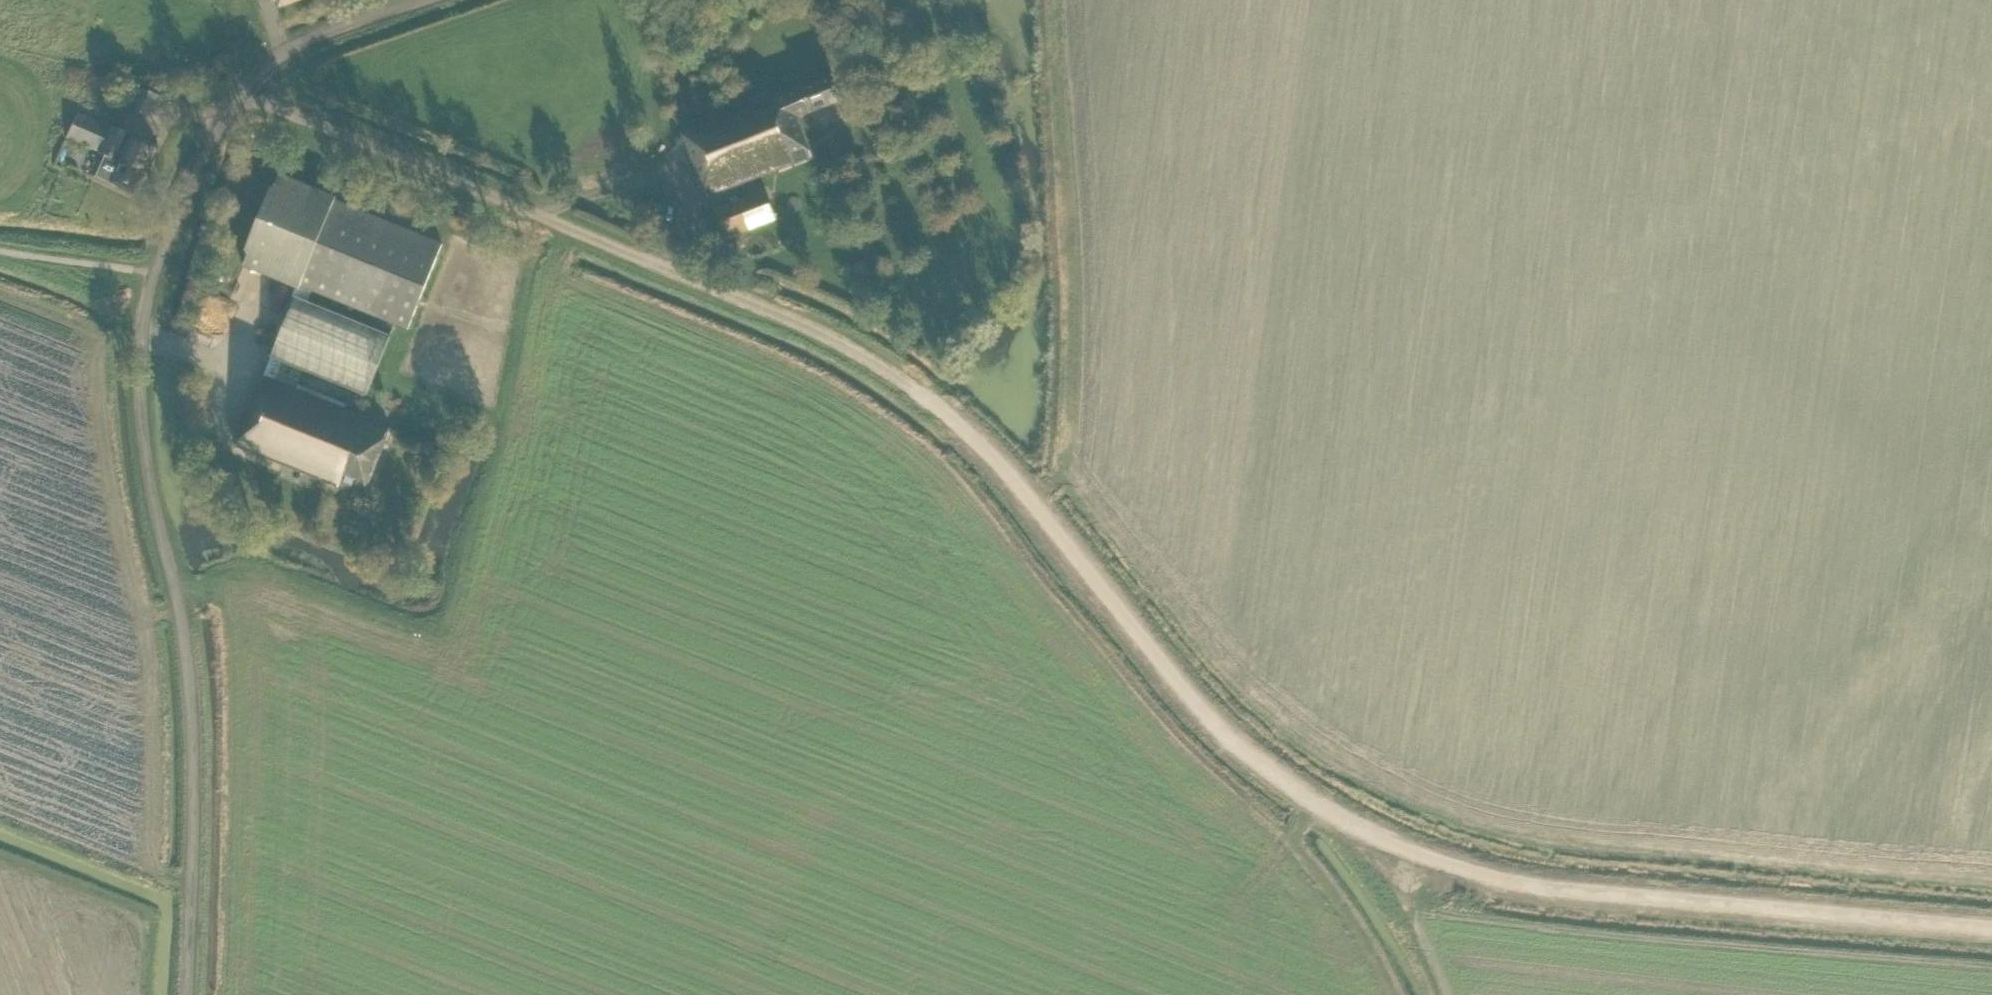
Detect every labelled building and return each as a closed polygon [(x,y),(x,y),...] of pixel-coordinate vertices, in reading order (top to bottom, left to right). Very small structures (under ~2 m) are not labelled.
[(279,8),(302,0),(276,0),(279,8)] [(843,100),(833,74),(767,99),(767,97),(682,129),(708,199),(813,159),(797,117),(843,100)] [(134,84),(125,106),(151,117),(161,96),(134,84)] [(157,147),(127,134),(77,112),(66,139),(108,158),(103,170),(100,168),(95,178),(132,194),(141,175),(143,176),(157,147)] [(443,244),(336,201),(337,198),(280,175),(275,188),(272,187),(246,251),(249,252),(244,266),(296,287),(300,289),(301,286),(312,291),(409,329),(443,244)] [(712,210),(723,238),(776,218),(765,189),(712,210)] [(307,302),(312,291),(301,286),(300,289),(296,287),(292,296),(295,297),(307,302)] [(283,362),(367,396),(392,337),(307,302),(295,297),(271,357),(272,357),(283,362)] [(340,482),(364,492),(390,429),(274,383),(264,378),(236,447),(338,488),(340,482)]
